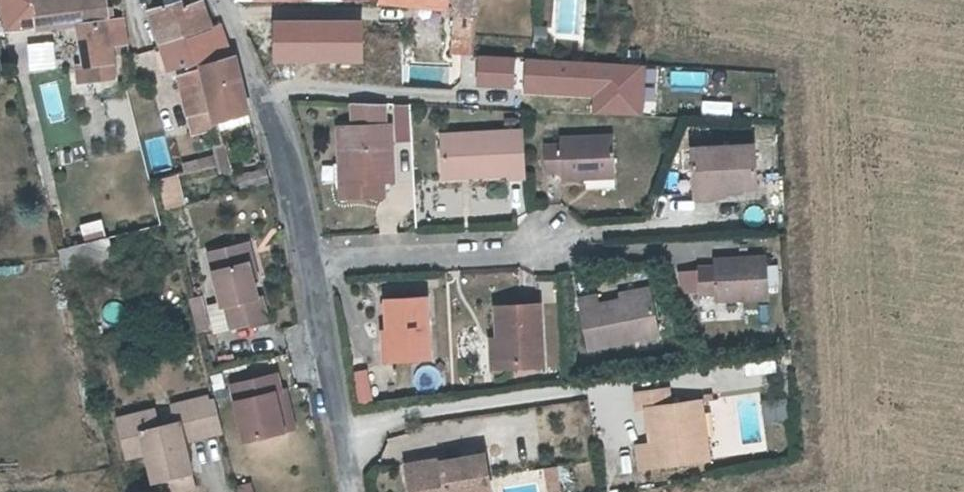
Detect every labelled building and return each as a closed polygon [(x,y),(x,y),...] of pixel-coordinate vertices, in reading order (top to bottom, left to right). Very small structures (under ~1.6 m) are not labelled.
[(106,5),(105,0),(72,0),(33,6),(36,33),(78,27),(83,62),(77,63),(79,79),(100,75),(114,73),(115,69),(109,40),(127,36),(123,15),(113,17),(108,17),(106,5)] [(208,26),(201,2),(200,1),(182,6),(180,0),(173,0),(148,8),(160,42),(208,26)] [(452,1),(452,10),(458,10),(457,53),(478,54),(480,0),(452,0),(452,1)] [(213,62),(230,58),(220,26),(219,23),(208,26),(160,42),(168,66),(200,58),(202,66),(205,65),(213,62)] [(205,65),(202,66),(207,85),(207,86),(211,105),(213,112),(215,120),(215,121),(248,113),(235,61),(234,57),(230,58),(213,62),(205,65)] [(473,63),(469,105),(484,106),(489,65),(473,63)] [(184,90),(207,85),(202,66),(180,73),(184,90)] [(207,86),(207,85),(184,90),(189,111),(211,105),(207,86)] [(354,124),(388,123),(387,102),(352,102),(354,124)] [(354,182),(343,182),(344,198),(387,196),(386,182),(396,182),(392,122),(388,123),(354,124),(350,124),(354,182)] [(339,125),(343,182),(354,182),(350,124),(339,125)] [(527,176),(525,127),(443,131),(445,175),(509,172),(510,176),(527,176)] [(547,171),(562,170),(562,178),(617,176),(616,132),(561,134),(561,142),(545,143),(547,171)] [(225,147),(195,155),(191,140),(179,142),(188,178),(230,167),(225,147)] [(695,190),(739,187),(757,186),(754,144),(692,148),(695,190)] [(265,169),(242,173),(244,186),(267,182),(265,169)] [(158,176),(162,204),(184,200),(179,173),(158,176)] [(739,194),(739,187),(695,190),(695,198),(726,196),(726,194),(739,194)] [(114,257),(110,238),(60,254),(64,271),(114,257)] [(222,302),(223,307),(227,306),(233,328),(252,323),(252,326),(269,321),(263,296),(258,296),(244,243),(209,253),(222,302)] [(771,295),(769,255),(715,258),(715,264),(699,265),(700,293),(716,292),(716,297),(771,295)] [(618,286),(619,295),(649,289),(647,279),(618,286)] [(649,289),(619,295),(598,300),(596,291),(578,295),(583,316),(607,313),(654,307),(649,289)] [(387,339),(429,334),(427,292),(386,295),(386,318),(387,339)] [(200,332),(210,329),(201,295),(190,297),(200,332)] [(227,306),(223,307),(222,302),(210,305),(217,332),(233,328),(227,306)] [(499,335),(500,365),(543,364),(541,302),(498,303),(499,335)] [(659,327),(654,307),(607,313),(583,316),(590,343),(659,327)] [(387,339),(386,318),(379,319),(379,340),(387,339)] [(387,339),(388,357),(430,355),(429,334),(387,339)] [(490,366),(500,365),(499,335),(489,335),(490,366)] [(387,339),(379,340),(380,357),(388,357),(387,339)] [(358,405),(373,402),(367,368),(351,371),(358,405)] [(278,396),(284,394),(279,376),(236,387),(248,441),(287,432),(278,396)] [(391,381),(372,383),(374,398),(393,396),(391,381)] [(655,451),(657,462),(711,454),(709,440),(704,409),(702,397),(671,401),(669,385),(637,391),(640,407),(648,406),(650,419),(653,439),(655,451)] [(278,396),(287,432),(297,429),(289,394),(284,394),(278,396)] [(164,434),(162,425),(130,433),(127,434),(136,471),(139,470),(156,466),(162,491),(199,491),(197,484),(190,458),(230,448),(221,413),(217,414),(216,411),(182,420),(184,429),(186,438),(166,442),(164,434)] [(184,429),(164,434),(166,442),(186,438),(184,429)] [(655,451),(653,439),(637,441),(639,454),(641,465),(657,462),(655,451)] [(493,489),(492,483),(486,451),(444,460),(443,460),(444,462),(433,464),(432,459),(408,464),(414,491),(481,491),(493,489)] [(541,466),(543,491),(565,491),(564,464),(541,466)] [(240,486),(242,491),(255,491),(252,483),(240,486)]
